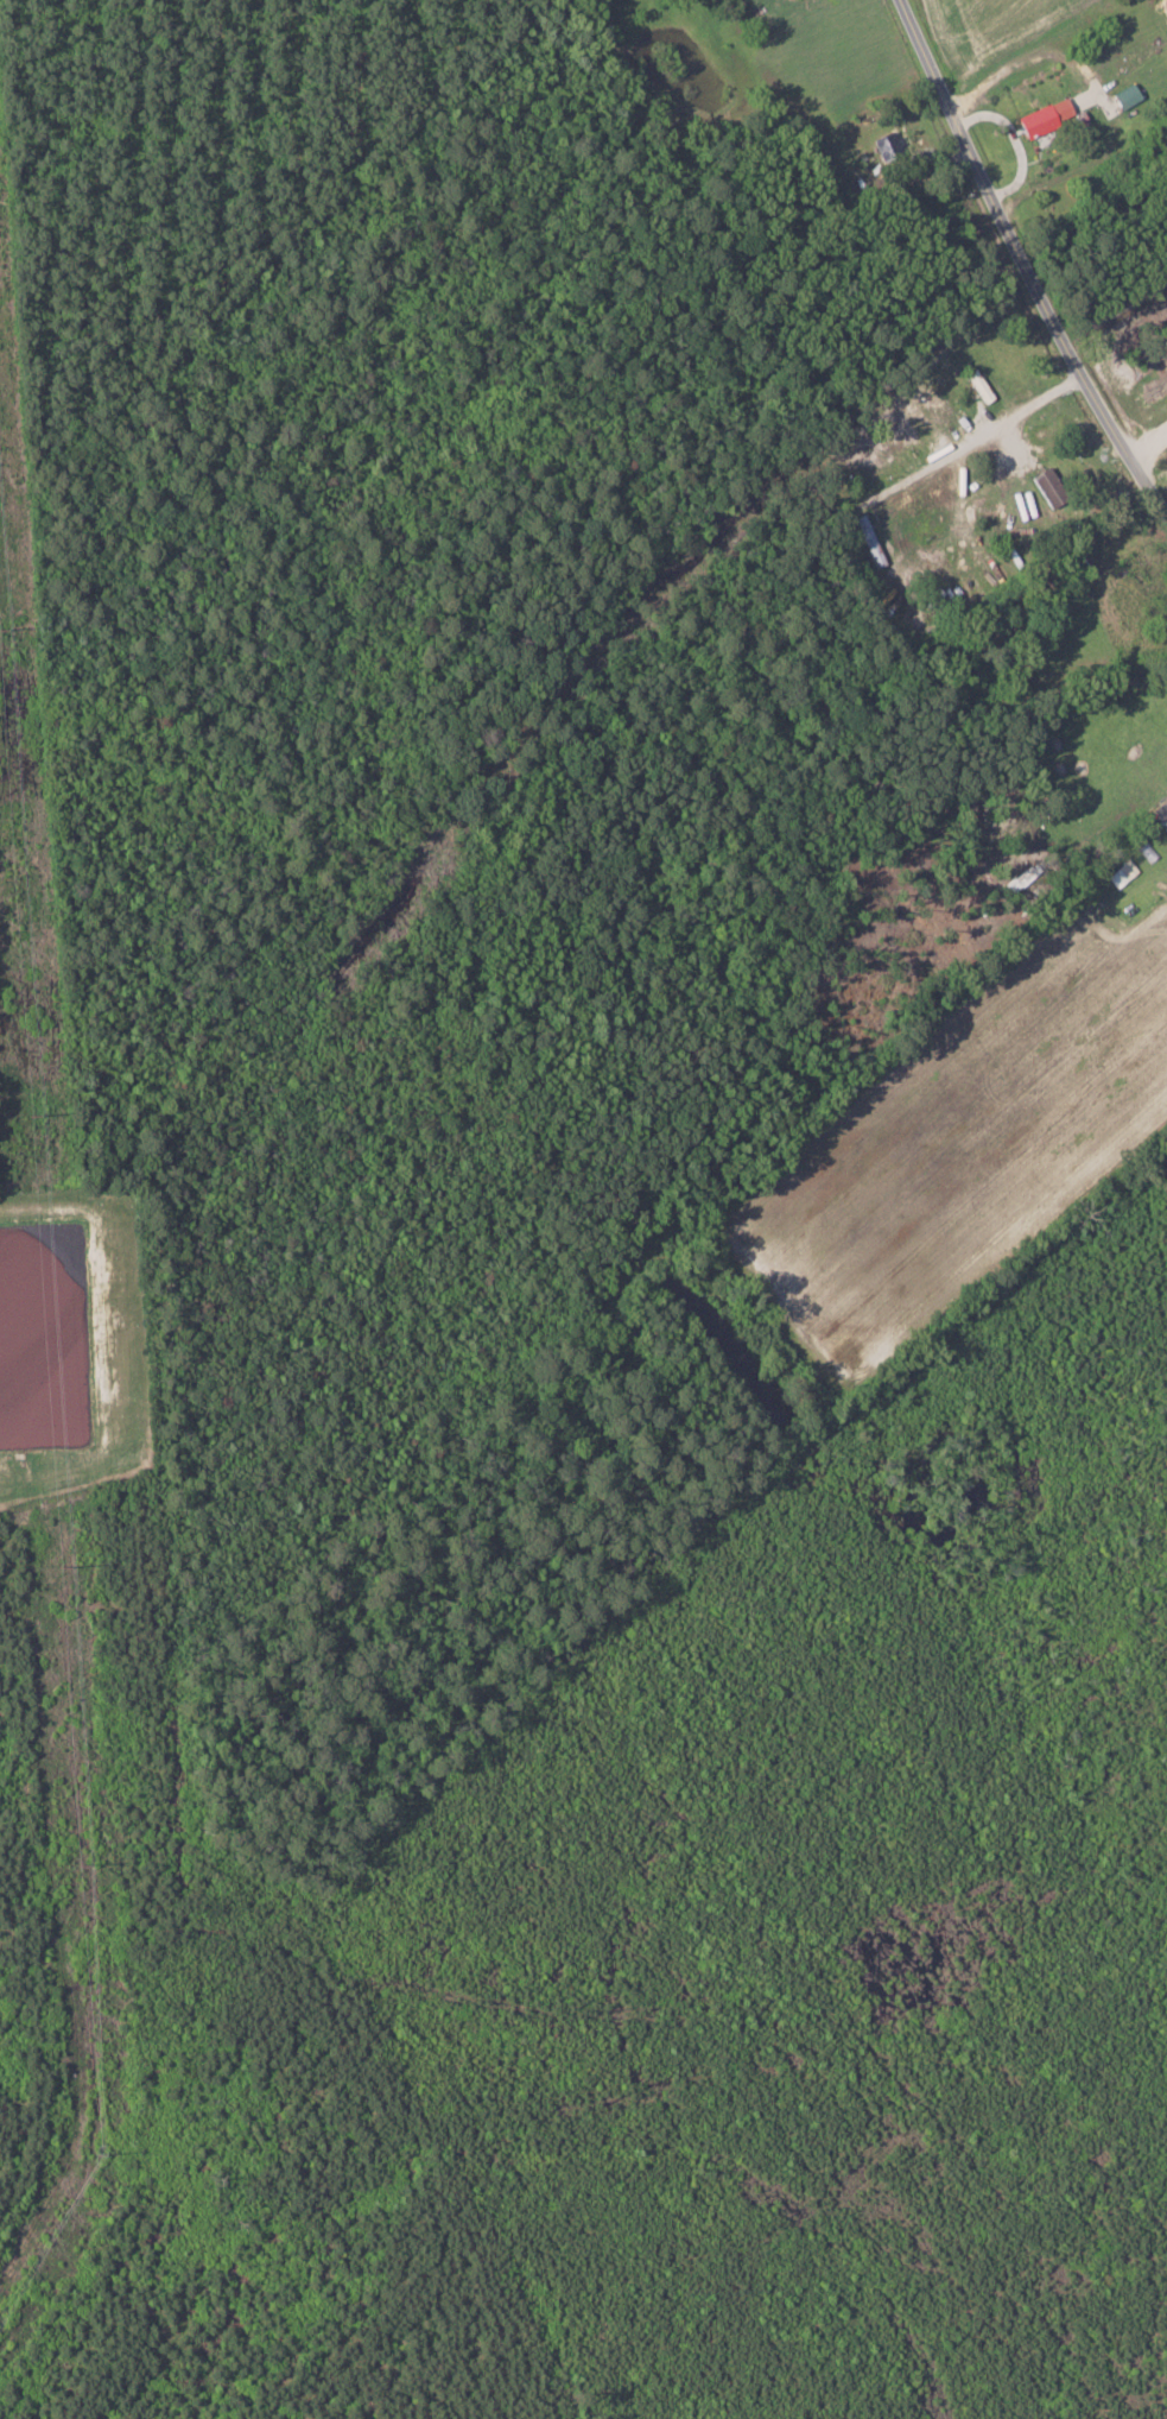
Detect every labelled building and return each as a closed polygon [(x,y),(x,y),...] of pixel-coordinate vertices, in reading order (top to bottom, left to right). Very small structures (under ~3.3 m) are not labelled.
[(1141,99),(1132,83),(1112,95),(1121,110),(1141,99)] [(1073,114),(1066,97),(1016,118),(1025,140),(1059,126),(1056,121),(1073,114)] [(992,399),(977,367),(967,372),(982,404),(992,399)] [(1068,505),(1052,466),(1033,474),(1049,513),(1068,505)] [(886,564),(865,513),(855,518),(876,569),(886,564)] [(1152,810),(1166,832),(1166,799),(1152,810)]
